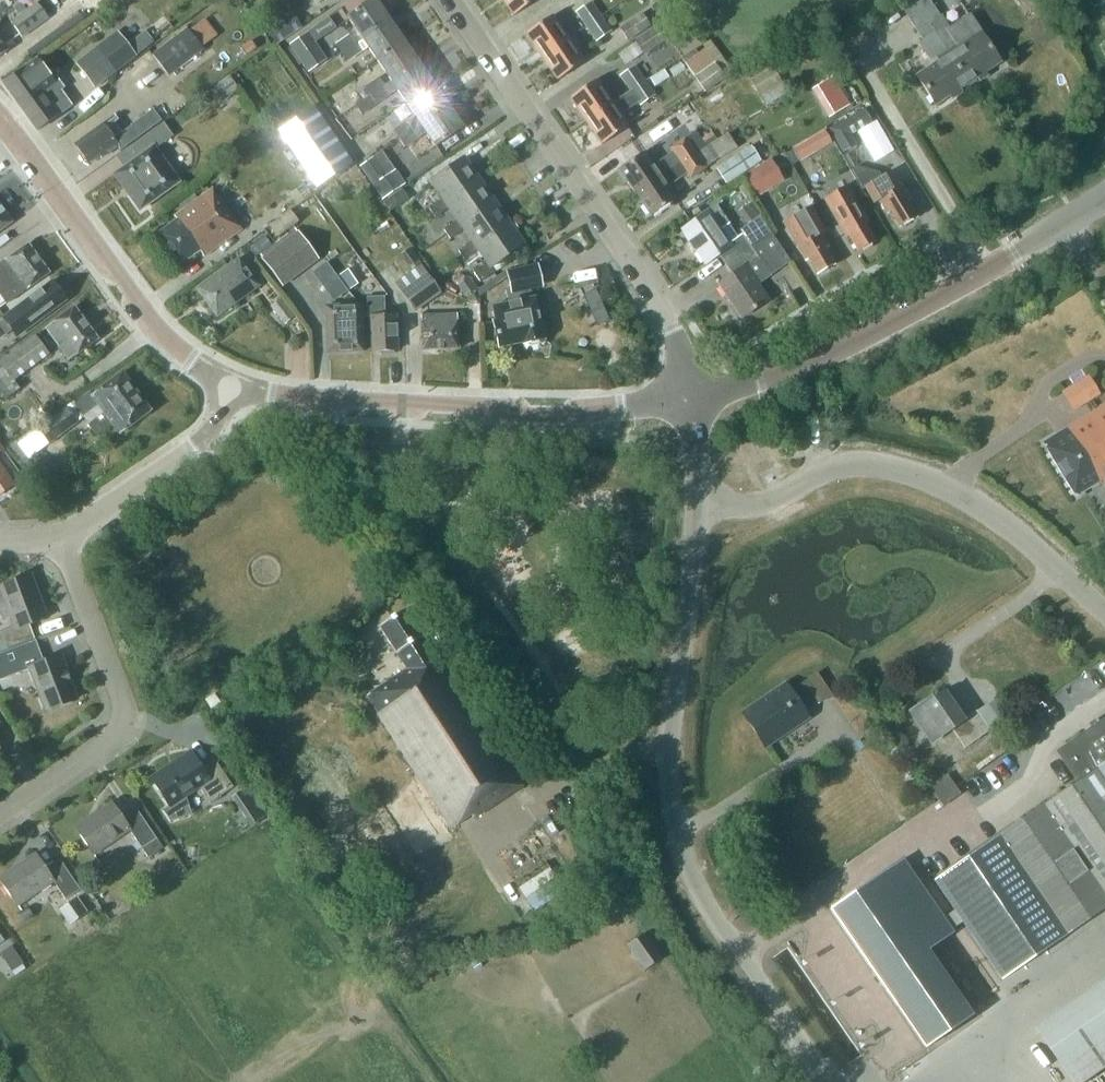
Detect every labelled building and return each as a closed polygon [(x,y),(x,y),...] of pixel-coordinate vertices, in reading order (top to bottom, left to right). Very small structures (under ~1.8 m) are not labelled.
[(87,15),(108,0),(77,0),(76,1),(87,15)] [(377,0),(373,0),(347,18),(356,31),(337,44),(342,51),(390,19),(377,0)] [(514,14),(535,0),(504,0),(514,14)] [(670,8),(664,0),(659,0),(651,5),(658,16),(670,8)] [(929,0),(909,0),(901,6),(909,19),(932,5),(929,0)] [(12,22),(23,38),(49,19),(38,3),(12,22)] [(601,16),(591,3),(578,12),(587,25),(601,16)] [(932,5),(909,19),(918,33),(930,25),(941,18),(932,5)] [(643,12),(619,28),(627,40),(651,24),(643,12)] [(275,45),(302,28),(292,13),(266,31),(275,45)] [(526,33),(542,56),(568,38),(568,37),(573,33),(566,23),(560,26),(553,15),(526,33)] [(587,25),(597,40),(610,31),(601,16),(587,25)] [(945,49),(968,84),(999,64),(980,35),(968,16),(948,29),(941,18),(930,25),(935,33),(937,37),(945,49)] [(342,51),(349,61),(368,47),(376,59),(404,40),(390,19),(342,51)] [(14,46),(6,33),(7,32),(0,22),(0,56),(14,46)] [(935,33),(930,25),(918,33),(923,41),(935,33)] [(667,39),(659,27),(635,43),(644,55),(662,43),(667,39)] [(187,28),(152,55),(168,77),(203,50),(187,28)] [(145,31),(128,44),(137,56),(154,43),(145,31)] [(290,45),(304,66),(323,54),(308,32),(290,45)] [(75,65),(94,89),(136,57),(117,33),(75,65)] [(935,105),(968,84),(945,49),(937,37),(935,33),(923,41),(919,43),(930,61),(935,57),(938,62),(931,66),(916,76),(935,105)] [(574,34),(568,38),(542,56),(558,79),(584,61),(576,49),(582,45),(574,34)] [(376,59),(391,81),(419,62),(404,40),(376,59)] [(703,93),(725,77),(705,48),(692,57),(702,72),(693,78),(703,93)] [(50,97),(45,90),(38,80),(49,72),(40,58),(4,83),(38,131),(74,106),(62,89),(50,97)] [(371,94),(377,104),(397,90),(406,103),(434,83),(419,62),(391,81),(384,86),(371,94)] [(645,81),(635,67),(622,76),(632,90),(645,81)] [(772,68),(750,81),(765,107),(787,93),(772,68)] [(228,76),(214,87),(225,101),(239,90),(228,76)] [(366,86),(371,94),(384,86),(379,78),(366,86)] [(832,117),(849,106),(832,78),(815,89),(832,117)] [(587,121),(613,103),(597,80),(571,98),(587,121)] [(645,81),(632,90),(613,103),(587,121),(602,143),(628,126),(620,114),(639,101),(641,105),(655,96),(645,81)] [(406,103),(414,116),(395,129),(401,138),(449,105),(434,83),(406,103)] [(371,94),(355,105),(361,115),(377,104),(371,94)] [(316,187),(353,163),(314,105),(278,129),(316,187)] [(449,105),(401,138),(406,146),(426,132),(435,146),(463,127),(449,105)] [(830,130),(843,153),(857,145),(851,135),(872,123),(865,110),(830,130)] [(81,161),(86,161),(88,163),(102,154),(105,157),(122,146),(123,148),(135,140),(128,130),(123,133),(116,123),(119,121),(116,116),(75,144),(79,150),(78,156),(81,161)] [(115,175),(140,210),(179,183),(156,149),(173,137),(164,123),(135,143),(143,154),(115,175)] [(619,168),(634,191),(696,149),(710,141),(703,130),(698,133),(696,130),(671,147),(674,152),(655,165),(645,150),(619,168)] [(727,132),(711,142),(706,146),(715,160),(735,146),(736,146),(727,132)] [(817,137),(800,147),(807,159),(824,149),(817,137)] [(696,149),(634,191),(650,214),(676,197),(667,183),(686,171),(690,176),(715,160),(706,146),(711,142),(710,141),(696,149)] [(784,152),(808,194),(823,185),(811,163),(809,164),(797,144),(784,152)] [(742,151),(715,168),(725,184),(752,167),(742,151)] [(480,177),(464,155),(429,180),(441,198),(428,207),(435,217),(448,208),(444,202),(480,177)] [(360,167),(384,199),(405,184),(395,170),(387,176),(373,157),(360,167)] [(772,159),(746,175),(760,197),(786,181),(772,159)] [(891,173),(867,187),(874,200),(879,198),(888,213),(891,211),(899,227),(916,217),(904,197),(907,195),(902,185),(898,187),(891,173)] [(459,224),(495,199),(480,177),(444,202),(448,208),(456,220),(443,229),(450,239),(463,230),(459,224)] [(263,215),(278,235),(298,221),(292,212),(312,197),(304,186),(263,215)] [(841,220),(837,222),(846,237),(850,235),(858,250),(875,241),(864,221),(867,219),(848,186),(828,197),(841,220)] [(183,211),(177,215),(180,219),(160,233),(181,264),(201,250),(205,256),(242,230),(214,189),(197,201),(183,211)] [(385,201),(390,209),(407,198),(401,190),(385,201)] [(193,195),(178,205),(183,211),(197,201),(193,195)] [(495,199),(459,224),(463,230),(472,241),(458,251),(465,261),(479,251),(475,246),(510,221),(495,199)] [(0,206),(0,231),(12,223),(0,206)] [(719,255),(725,264),(771,233),(763,220),(738,237),(717,206),(682,230),(705,264),(719,255)] [(799,244),(797,245),(805,260),(809,258),(818,273),(834,264),(823,244),(826,242),(821,232),(825,230),(811,206),(786,221),(799,244)] [(480,283),(494,273),(490,268),(526,243),(510,221),(475,246),(479,251),(487,263),(473,273),(480,283)] [(265,256),(285,283),(320,258),(301,231),(265,256)] [(725,264),(732,274),(719,285),(741,318),(768,299),(758,284),(790,261),(771,233),(725,264)] [(28,244),(0,264),(0,295),(6,304),(49,273),(28,244)] [(410,248),(401,254),(411,269),(421,263),(410,248)] [(240,259),(229,266),(197,288),(217,316),(259,287),(240,259)] [(326,262),(312,273),(321,285),(335,275),(326,262)] [(511,288),(506,289),(509,304),(493,307),(496,321),(493,321),(499,347),(524,341),(525,345),(528,344),(531,347),(539,345),(543,340),(545,339),(535,297),(532,298),(529,284),(539,282),(535,265),(507,272),(511,288)] [(440,291),(422,266),(397,283),(415,309),(440,291)] [(358,284),(350,271),(342,276),(350,289),(358,284)] [(468,277),(456,285),(464,296),(476,288),(468,277)] [(61,289),(54,279),(3,315),(18,334),(39,319),(39,320),(68,299),(66,296),(67,295),(62,288),(61,289)] [(445,280),(442,286),(454,294),(458,288),(445,280)] [(590,294),(587,300),(590,306),(596,308),(602,305),(604,299),(602,294),(596,291),(590,294)] [(281,297),(269,306),(284,325),(295,316),(281,297)] [(373,316),(374,351),(399,350),(398,315),(382,315),(382,297),(368,297),(368,316),(373,316)] [(327,305),(328,352),(364,351),(363,304),(327,305)] [(609,320),(604,307),(592,312),(598,325),(609,320)] [(97,338),(75,308),(48,328),(70,358),(97,338)] [(422,314),(423,350),(460,348),(458,313),(422,314)] [(12,382),(50,355),(35,335),(0,360),(0,365),(12,382)] [(75,403),(98,435),(114,424),(120,433),(150,411),(122,373),(91,395),(90,393),(75,403)] [(1060,393),(1072,412),(1100,394),(1088,375),(1060,393)] [(39,428),(50,443),(78,422),(67,407),(39,428)] [(1075,498),(1099,483),(1101,486),(1104,483),(1104,407),(1043,444),(1075,498)] [(14,484),(0,465),(0,494),(14,484)] [(29,625),(45,619),(29,576),(1,586),(2,590),(0,591),(0,614),(4,621),(13,617),(17,628),(2,633),(8,649),(34,639),(29,625)] [(390,800),(423,851),(448,835),(446,832),(471,816),(473,819),(523,787),(434,651),(430,654),(404,614),(381,629),(408,671),(366,699),(438,811),(435,813),(416,783),(390,800)] [(0,657),(0,683),(33,671),(49,712),(79,701),(63,658),(46,664),(38,642),(0,657)] [(832,694),(818,672),(803,681),(817,703),(832,694)] [(741,712),(761,742),(805,713),(785,683),(741,712)] [(963,718),(944,690),(933,698),(931,695),(909,710),(931,741),(941,734),(951,727),(964,746),(989,728),(976,709),(963,718)] [(220,701),(214,692),(205,697),(211,707),(220,701)] [(1055,752),(1076,782),(933,881),(934,883),(957,915),(1000,979),(1104,907),(1104,717),(1055,752)] [(170,805),(162,810),(170,822),(191,816),(185,798),(201,788),(211,803),(233,788),(213,758),(201,766),(192,752),(152,779),(170,805)] [(957,772),(939,784),(949,800),(968,787),(957,772)] [(243,789),(235,795),(242,805),(251,799),(243,789)] [(163,848),(158,840),(139,811),(124,821),(113,805),(78,829),(95,854),(130,830),(148,857),(163,848)] [(1,881),(18,906),(54,882),(67,901),(82,891),(63,862),(48,872),(37,856),(1,881)] [(960,921),(954,912),(944,920),(902,859),(829,910),(924,1049),(971,1016),(926,950),(952,932),(949,928),(960,921)] [(544,867),(512,886),(527,911),(559,892),(544,867)] [(77,898),(68,904),(77,918),(86,912),(77,898)] [(28,919),(23,910),(15,914),(21,924),(28,919)] [(626,947),(643,971),(661,958),(645,934),(626,947)] [(0,953),(0,954),(11,971),(22,964),(11,946),(0,953)] [(1073,1081),(1084,1081),(1104,1067),(1104,987),(1039,1033),(1073,1081)]
